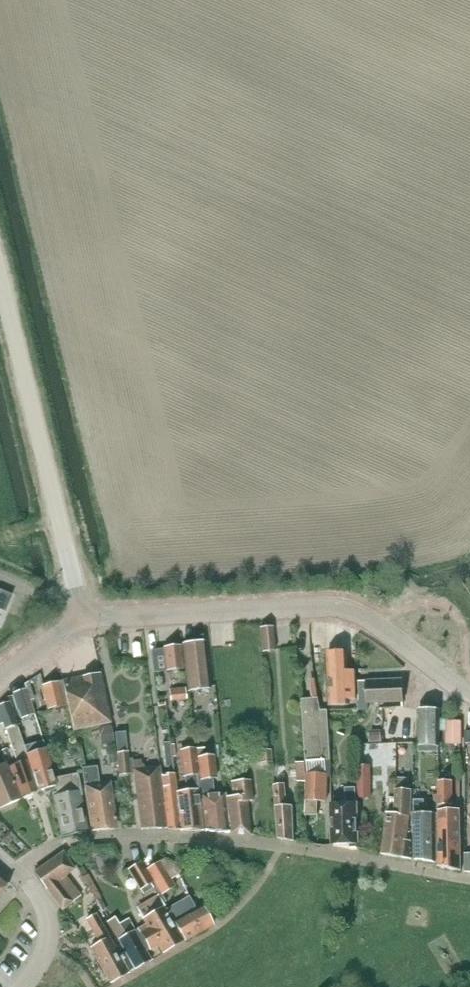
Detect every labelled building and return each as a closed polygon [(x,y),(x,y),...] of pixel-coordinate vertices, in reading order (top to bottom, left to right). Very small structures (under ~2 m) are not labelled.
[(6,612),(12,597),(0,592),(0,610),(6,612)] [(273,627),(261,629),(263,654),(275,652),(273,627)] [(205,643),(183,645),(188,693),(211,691),(205,643)] [(181,647),(165,649),(168,672),(184,671),(181,647)] [(347,652),(329,653),(331,705),(349,705),(347,652)] [(64,682),(70,709),(75,732),(112,724),(102,674),(64,682)] [(403,681),(358,683),(358,705),(369,705),(369,704),(404,702),(403,681)] [(70,709),(64,682),(60,683),(43,686),(49,710),(63,707),(64,710),(70,709)] [(15,692),(16,695),(14,697),(18,708),(21,710),(23,717),(35,713),(27,688),(15,692)] [(303,700),(307,762),(308,762),(332,761),(329,710),(322,711),(319,698),(303,700)] [(24,747),(18,726),(19,726),(11,702),(0,705),(0,714),(5,731),(6,730),(8,736),(5,737),(10,753),(14,751),(18,765),(11,767),(23,800),(38,793),(24,747)] [(439,711),(419,711),(419,742),(440,742),(439,711)] [(448,721),(448,744),(463,744),(463,721),(448,721)] [(115,743),(114,737),(112,725),(99,728),(102,746),(115,743)] [(382,731),(371,731),(371,742),(382,742),(382,731)] [(126,732),(116,733),(118,753),(128,752),(126,732)] [(44,741),(24,747),(38,793),(45,791),(46,794),(56,791),(55,788),(57,787),(55,781),(44,741)] [(187,831),(182,792),(178,792),(172,743),(163,743),(166,768),(169,768),(169,776),(163,777),(170,830),(187,831)] [(400,755),(411,755),(411,743),(400,743),(400,755)] [(198,764),(197,757),(197,750),(180,752),(183,778),(185,778),(186,791),(182,792),(187,831),(204,832),(195,765),(198,764)] [(272,750),(259,751),(260,764),(273,763),(272,750)] [(118,753),(117,754),(119,776),(135,775),(142,829),(168,828),(160,768),(143,770),(142,761),(134,762),(134,761),(131,762),(129,752),(128,752),(118,753)] [(216,755),(197,757),(198,764),(205,832),(231,833),(227,800),(226,795),(216,796),(214,780),(219,780),(216,755)] [(308,762),(307,762),(298,763),(298,782),(308,782),(307,814),(320,815),(321,801),(328,802),(329,775),(309,774),(308,762)] [(372,798),(372,764),(360,764),(360,798),(372,798)] [(21,800),(6,765),(0,767),(0,809),(21,800)] [(98,768),(83,770),(94,830),(119,829),(111,783),(100,784),(98,768)] [(77,774),(55,781),(57,787),(58,793),(55,794),(64,836),(89,830),(77,774)] [(397,779),(395,811),(411,812),(413,790),(410,790),(410,779),(397,779)] [(227,800),(231,833),(251,835),(248,804),(255,803),(252,782),(232,784),(234,799),(227,800)] [(453,782),(440,782),(441,868),(462,872),(461,810),(454,810),(453,782)] [(285,786),(276,787),(280,838),(295,840),(292,807),(287,808),(285,786)] [(347,804),(333,805),(335,845),(351,844),(351,847),(360,847),(357,788),(346,788),(347,804)] [(425,804),(416,805),(417,860),(438,863),(437,815),(426,815),(425,804)] [(411,812),(395,811),(395,815),(387,813),(381,854),(413,860),(412,841),(408,840),(411,812)] [(64,852),(34,873),(63,912),(82,896),(67,877),(76,871),(64,852)] [(165,858),(146,870),(154,883),(157,887),(162,895),(176,887),(172,881),(183,874),(178,864),(165,858)] [(142,862),(129,870),(142,891),(144,895),(157,887),(154,883),(146,870),(142,862)] [(11,884),(0,875),(0,897),(11,884)] [(151,902),(139,909),(151,929),(142,934),(151,950),(160,945),(165,954),(185,943),(164,908),(166,906),(160,897),(154,900),(153,898),(150,900),(151,902)] [(191,897),(168,911),(186,942),(215,926),(204,907),(198,910),(191,897)] [(137,969),(127,951),(119,955),(97,914),(87,920),(101,943),(93,948),(113,983),(137,969)] [(135,930),(120,939),(127,951),(137,969),(153,960),(138,935),(135,930)]
